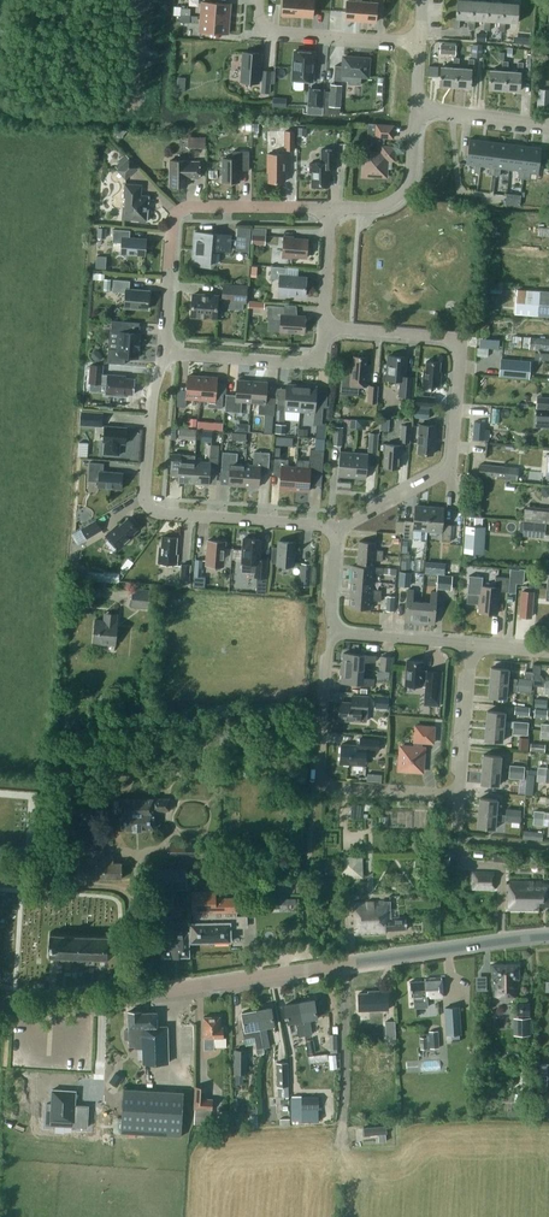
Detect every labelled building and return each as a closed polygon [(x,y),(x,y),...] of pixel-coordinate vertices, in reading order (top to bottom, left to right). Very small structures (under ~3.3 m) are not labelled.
[(282,14),(297,15),(299,0),(283,0),(282,14)] [(297,15),(313,17),(314,0),(299,0),(297,15)] [(345,19),(361,20),(362,1),(362,0),(356,0),(356,1),(347,0),(345,19)] [(469,19),(472,19),(473,0),(468,0),(457,0),(456,17),(454,17),(454,28),(459,28),(460,18),(469,19)] [(475,19),(484,20),(487,20),(488,1),(473,0),(472,19),(469,19),(469,29),(471,29),(474,29),(475,19)] [(203,1),(201,16),(229,18),(230,3),(203,1)] [(377,3),(362,1),(361,20),(376,21),(377,3)] [(503,2),(488,1),(487,20),(484,20),(484,30),(487,30),(486,40),(492,41),(492,30),(489,30),(490,20),(500,21),(502,21),(503,2)] [(502,21),(500,21),(499,31),(505,31),(505,21),(517,22),(519,3),(503,2),(502,21)] [(201,16),(200,31),(227,33),(229,18),(201,16)] [(485,41),(486,33),(476,32),(476,40),(485,41)] [(444,44),(442,44),(441,53),(456,53),(456,45),(444,44)] [(471,57),(482,57),(483,45),(472,44),(471,57)] [(293,79),(312,81),(313,70),(314,64),(313,64),(314,52),(295,50),(293,79)] [(241,81),(259,82),(261,53),(243,51),(241,81)] [(335,65),(334,80),(348,81),(348,83),(361,84),(361,76),(368,76),(369,58),(344,56),(343,66),(335,65)] [(440,85),(455,86),(457,67),(459,68),(459,58),(454,57),(453,67),(441,66),(440,85)] [(455,86),(458,86),(471,87),(472,69),(474,69),(475,59),(469,58),(468,68),(459,68),(457,67),(455,86)] [(489,88),(505,89),(506,71),(508,71),(509,61),(503,61),(502,71),(490,70),(489,88)] [(505,89),(507,90),(520,90),(521,72),(523,73),(524,62),(518,62),(518,72),(508,71),(506,71),(505,89)] [(525,78),(533,78),(534,62),(526,62),(525,78)] [(270,83),(271,71),(262,70),(261,93),(269,93),(270,83)] [(537,105),(548,106),(548,105),(548,88),(539,87),(537,105)] [(321,106),(322,89),(311,88),(309,105),(321,106)] [(330,96),(329,106),(340,107),(341,97),(330,96)] [(375,138),(394,139),(395,124),(375,123),(375,138)] [(115,129),(110,134),(117,141),(127,130),(126,130),(115,129)] [(285,149),(294,149),(294,131),(285,131),(285,149)] [(195,147),(205,147),(205,136),(195,136),(195,147)] [(473,171),(479,172),(480,164),(483,139),(469,137),(466,162),(474,163),(473,171)] [(480,164),(489,165),(488,173),(493,174),(498,141),(483,139),(480,164)] [(493,174),(499,175),(500,167),(509,168),(512,143),(498,141),(493,174)] [(509,168),(518,170),(517,177),(522,178),(527,145),(512,143),(509,168)] [(522,178),(528,179),(529,171),(538,172),(541,147),(527,145),(522,178)] [(362,176),(372,177),(373,175),(386,176),(387,159),(395,160),(395,147),(383,146),(382,154),(366,153),(365,166),(363,166),(362,176)] [(312,172),(312,187),(329,187),(329,168),(337,168),(337,149),(321,149),(321,162),(310,162),(310,172),(312,172)] [(223,158),(223,181),(239,181),(240,170),(249,170),(249,151),(233,151),(233,158),(223,158)] [(269,172),(268,182),(284,182),(284,172),(285,172),(286,154),(268,154),(267,172),(269,172)] [(117,169),(126,179),(138,167),(129,158),(117,169)] [(170,186),(187,186),(187,178),(199,178),(199,161),(187,161),(187,160),(170,160),(170,186)] [(122,219),(147,221),(149,196),(141,195),(142,184),(125,183),(124,198),(126,198),(125,205),(123,205),(122,219)] [(98,227),(97,237),(105,238),(106,228),(98,227)] [(266,228),(253,227),(252,244),(258,244),(259,235),(266,235),(266,228)] [(121,253),(145,255),(146,239),(130,237),(130,230),(113,229),(112,242),(122,242),(121,253)] [(230,251),(231,234),(195,232),(192,274),(193,264),(210,266),(211,250),(230,251)] [(282,257),(292,258),(292,256),(307,257),(308,239),(294,238),(294,236),(284,236),(282,257)] [(305,296),(306,277),(286,275),(287,267),(271,266),(270,278),(280,279),(278,296),(290,296),(290,295),(305,296)] [(126,293),(124,307),(148,309),(149,291),(129,289),(130,281),(113,279),(112,291),(126,293)] [(221,301),(246,303),(248,285),(223,283),(221,301)] [(517,290),(515,313),(539,316),(548,317),(548,292),(517,290)] [(191,316),(216,317),(218,296),(193,294),(191,316)] [(280,331),(304,333),(305,316),(284,314),(285,306),(268,305),(267,319),(281,320),(280,331)] [(108,348),(108,355),(107,363),(122,364),(122,357),(137,358),(137,348),(140,348),(140,340),(138,340),(139,333),(130,332),(131,322),(112,320),(111,331),(122,332),(121,338),(119,338),(118,349),(108,348)] [(529,348),(547,350),(547,351),(548,352),(548,338),(530,336),(529,348)] [(535,352),(535,359),(548,360),(548,353),(535,352)] [(400,396),(411,397),(413,376),(405,376),(407,357),(389,355),(387,379),(401,380),(400,396)] [(342,393),(341,393),(341,394),(359,395),(359,386),(366,386),(368,364),(366,364),(367,357),(354,356),(354,363),(352,363),(351,375),(348,375),(346,376),(344,377),(343,379),(342,393)] [(499,375),(528,378),(529,361),(501,358),(499,375)] [(440,372),(440,362),(427,361),(426,371),(424,370),(423,384),(440,385),(441,372),(440,372)] [(103,365),(91,364),(89,382),(107,384),(107,394),(128,395),(128,393),(134,394),(135,379),(125,378),(126,376),(102,374),(103,365)] [(188,375),(187,390),(186,398),(201,399),(203,376),(188,375)] [(203,376),(201,399),(209,399),(209,407),(222,408),(223,393),(216,393),(217,378),(203,376)] [(242,401),(251,402),(252,380),(238,379),(236,395),(226,394),(225,411),(241,412),(242,401)] [(252,380),(251,402),(260,403),(259,414),(265,414),(273,415),(275,415),(276,398),(266,397),(267,382),(252,380)] [(285,409),(300,411),(302,385),(287,384),(286,404),(277,403),(276,420),(284,421),(285,409)] [(302,385),(300,411),(314,412),(314,423),(322,424),(323,407),(315,406),(317,386),(302,385)] [(368,402),(376,403),(378,386),(369,385),(368,402)] [(416,394),(415,405),(434,407),(435,396),(416,394)] [(548,409),(548,398),(537,397),(537,408),(548,409)] [(413,417),(429,418),(430,409),(414,407),(413,417)] [(545,411),(537,410),(536,425),(544,425),(548,425),(548,411),(545,411)] [(82,411),(81,424),(102,425),(103,412),(82,411)] [(196,426),(197,418),(189,418),(188,425),(196,426)] [(222,431),(223,423),(211,421),(210,429),(222,431)] [(474,421),(473,438),(484,439),(485,429),(485,422),(474,421)] [(400,441),(410,442),(411,425),(402,424),(400,441)] [(435,444),(437,426),(420,424),(418,443),(419,443),(419,453),(433,454),(434,444),(435,444)] [(119,443),(125,443),(127,427),(105,426),(104,441),(105,442),(104,454),(118,455),(119,443)] [(332,445),(342,445),(343,426),(334,426),(332,445)] [(182,428),(182,435),(196,436),(196,429),(182,428)] [(369,450),(377,451),(378,433),(370,433),(369,450)] [(276,445),(284,445),(284,437),(277,437),(276,445)] [(384,467),(399,468),(401,445),(386,443),(384,467)] [(195,462),(193,482),(209,483),(209,472),(217,473),(219,445),(211,444),(209,463),(195,462)] [(310,474),(322,475),(324,450),(311,449),(310,462),(297,461),(296,467),(294,489),(309,490),(310,474)] [(246,464),(244,486),(259,487),(260,472),(268,473),(270,453),(254,451),(253,465),(246,464)] [(338,476),(352,477),(354,452),(340,451),(338,476)] [(229,485),(244,486),(246,464),(237,463),(237,453),(223,452),(222,469),(230,469),(229,485)] [(354,452),(352,477),(366,478),(368,454),(354,452)] [(178,481),(193,482),(195,462),(195,455),(172,454),(171,473),(179,474),(178,481)] [(280,488),(294,489),(296,467),(288,466),(288,459),(275,458),(273,473),(281,473),(280,488)] [(104,463),(90,462),(88,481),(99,481),(98,487),(122,489),(123,473),(103,471),(104,463)] [(504,466),(480,463),(479,476),(503,479),(504,466)] [(548,522),(548,508),(525,505),(523,520),(548,522)] [(413,528),(428,529),(430,507),(415,506),(414,521),(405,521),(403,537),(412,538),(413,528)] [(430,507),(428,529),(442,531),(441,541),(450,541),(452,525),(443,524),(444,508),(430,507)] [(138,529),(128,518),(116,529),(115,527),(106,535),(119,549),(134,535),(133,533),(138,529)] [(96,520),(81,528),(87,538),(102,530),(96,520)] [(523,535),(544,537),(545,523),(524,521),(523,535)] [(468,525),(467,553),(480,554),(482,526),(468,525)] [(158,562),(177,564),(178,554),(176,554),(177,537),(162,536),(161,547),(160,547),(158,562)] [(261,539),(244,538),(241,572),(255,573),(255,576),(267,577),(268,559),(260,558),(261,539)] [(206,565),(224,566),(226,541),(208,540),(206,565)] [(293,563),(295,542),(279,541),(278,548),(273,547),(272,562),(293,563)] [(359,541),(358,553),(383,555),(383,550),(376,549),(376,542),(359,541)] [(358,553),(357,565),(374,567),(375,560),(383,561),(383,555),(358,553)] [(193,576),(201,577),(203,559),(195,559),(193,576)] [(299,585),(310,586),(312,563),(301,562),(299,585)] [(181,578),(189,579),(190,565),(182,564),(181,578)] [(374,567),(357,565),(353,565),(351,579),(373,581),(374,572),(383,573),(383,567),(374,567)] [(78,578),(79,570),(71,569),(69,577),(78,578)] [(509,582),(517,582),(519,569),(510,569),(509,582)] [(400,571),(398,585),(408,586),(409,572),(400,571)] [(437,588),(451,590),(452,575),(438,574),(437,588)] [(467,592),(481,594),(479,611),(497,613),(499,591),(507,591),(509,577),(495,576),(495,587),(482,586),(483,576),(469,575),(467,592)] [(351,579),(350,593),(381,595),(382,590),(373,589),(373,581),(351,579)] [(133,588),(131,606),(149,608),(151,590),(133,588)] [(405,621),(420,622),(421,601),(413,601),(414,589),(408,589),(407,600),(405,621)] [(421,601),(420,622),(434,624),(436,603),(437,591),(431,591),(430,602),(421,601)] [(522,591),(520,615),(532,616),(534,592),(522,591)] [(381,595),(350,593),(349,607),(371,609),(372,600),(381,601),(381,595)] [(386,611),(394,611),(395,596),(387,595),(386,611)] [(104,620),(95,619),(93,643),(115,645),(117,621),(118,614),(104,612),(104,620)] [(344,653),(342,667),(363,669),(364,660),(375,661),(376,655),(365,654),(344,653)] [(379,669),(391,670),(392,656),(381,655),(379,669)] [(405,684),(422,686),(422,685),(425,685),(424,700),(440,701),(442,672),(423,670),(424,661),(407,660),(405,684)] [(363,669),(342,667),(341,682),(362,684),(362,683),(374,684),(374,678),(363,677),(363,669)] [(491,667),(490,681),(508,683),(517,684),(518,678),(508,677),(509,669),(491,667)] [(532,672),(525,671),(524,679),(518,678),(517,684),(532,685),(532,679),(532,672)] [(508,683),(490,681),(488,696),(506,698),(507,689),(517,690),(517,684),(508,683)] [(351,702),(340,701),(339,719),(360,720),(366,721),(368,696),(352,695),(351,702)] [(376,707),(388,706),(388,695),(375,695),(376,707)] [(534,706),(546,707),(547,700),(535,699),(534,706)] [(514,714),(529,715),(530,707),(515,705),(514,714)] [(535,708),(534,717),(547,718),(548,709),(535,708)] [(505,712),(487,710),(486,725),(504,726),(513,727),(514,721),(504,720),(505,712)] [(399,766),(399,769),(402,769),(402,771),(408,771),(408,770),(422,771),(424,748),(422,747),(422,741),(433,742),(435,727),(415,725),(414,747),(401,746),(400,759),(398,759),(398,766),(399,766)] [(504,726),(486,725),(485,739),(503,741),(504,726)] [(360,745),(342,744),(340,763),(365,765),(366,750),(378,751),(379,739),(361,737),(360,745)] [(530,750),(545,752),(545,744),(531,742),(530,750)] [(483,754),(482,768),(500,770),(501,755),(483,754)] [(537,766),(537,774),(548,775),(548,767),(537,766)] [(500,770),(482,768),(481,783),(499,784),(500,770)] [(381,781),(381,773),(366,772),(366,779),(381,781)] [(480,797),(478,812),(496,813),(498,799),(480,797)] [(120,799),(114,799),(114,813),(120,813),(121,829),(154,828),(154,810),(169,809),(169,798),(153,798),(120,799)] [(506,814),(496,813),(478,812),(477,826),(495,828),(496,819),(505,820),(506,814)] [(524,830),(523,838),(542,840),(543,831),(524,830)] [(183,858),(197,858),(197,841),(184,841),(183,858)] [(78,878),(122,878),(122,863),(113,863),(113,856),(105,856),(105,844),(82,843),(82,856),(73,856),(73,865),(78,865),(78,878)] [(441,848),(441,867),(454,867),(454,848),(441,848)] [(508,862),(509,855),(494,853),(493,860),(508,862)] [(341,856),(342,878),(364,877),(363,855),(341,856)] [(187,883),(187,869),(158,869),(158,883),(187,883)] [(472,889),(494,890),(494,870),(472,870),(472,889)] [(548,879),(548,881),(509,880),(509,909),(535,909),(535,910),(543,910),(543,906),(548,906),(548,879)] [(193,891),(193,912),(194,912),(194,922),(191,922),(191,942),(231,941),(231,927),(244,927),(244,915),(237,916),(237,911),(237,898),(215,898),(215,891),(193,891)] [(353,903),(355,935),(386,933),(386,930),(407,929),(406,916),(391,917),(390,901),(353,903)] [(50,956),(107,958),(108,960),(109,959),(108,957),(114,952),(116,953),(117,952),(115,951),(115,944),(117,943),(116,941),(115,942),(109,937),(110,935),(108,935),(108,936),(51,934),(51,931),(50,931),(48,958),(50,958),(50,956)] [(162,931),(163,956),(190,956),(189,931),(162,931)] [(519,964),(492,964),(492,979),(493,979),(493,988),(494,988),(494,996),(517,995),(517,978),(519,978),(519,964)] [(475,990),(486,990),(485,975),(475,975),(475,990)] [(443,996),(442,977),(425,978),(425,981),(410,981),(411,996),(414,996),(415,1008),(427,1007),(427,997),(443,996)] [(359,993),(359,1017),(388,1015),(387,990),(377,990),(377,992),(359,993)] [(314,999),(300,1002),(303,1019),(305,1035),(312,1034),(309,1018),(317,1017),(314,999)] [(303,1019),(300,1002),(285,1004),(288,1022),(296,1021),(298,1036),(305,1035),(303,1019)] [(529,1013),(529,1002),(517,1003),(518,1014),(529,1013)] [(451,1042),(460,1041),(459,1033),(462,1033),(460,1005),(444,1007),(446,1034),(451,1034),(451,1042)] [(271,1007),(257,1009),(263,1047),(264,1047),(270,1046),(266,1026),(274,1025),(271,1007)] [(263,1047),(257,1009),(242,1012),(245,1028),(242,1029),(244,1039),(255,1037),(257,1049),(263,1047),(264,1047),(263,1047)] [(167,1026),(157,1026),(157,1012),(141,1012),(141,1011),(128,1011),(129,1029),(125,1029),(125,1038),(129,1038),(129,1046),(134,1046),(134,1048),(142,1048),(142,1063),(168,1062),(167,1026)] [(220,1027),(220,1016),(204,1016),(204,1038),(204,1049),(214,1049),(214,1037),(223,1037),(223,1027),(220,1027)] [(531,1034),(530,1017),(521,1017),(521,1034),(531,1034)] [(385,1021),(385,1038),(396,1038),(395,1020),(385,1021)] [(431,1047),(439,1047),(438,1031),(430,1032),(431,1047)] [(315,1052),(313,1039),(307,1040),(309,1053),(315,1052)] [(247,1050),(234,1050),(234,1072),(247,1072),(247,1050)] [(548,1075),(548,1069),(548,1063),(540,1061),(538,1074),(548,1075)] [(278,1086),(278,1096),(289,1095),(288,1062),(276,1062),(277,1086),(278,1086)] [(117,1087),(123,1077),(115,1072),(109,1082),(117,1087)] [(547,1085),(548,1075),(540,1075),(539,1085),(547,1085)] [(212,1099),(206,1098),(206,1087),(195,1086),(194,1108),(212,1109),(212,1099)] [(52,1089),(51,1120),(73,1121),(73,1126),(88,1126),(88,1105),(79,1105),(79,1106),(75,1106),(75,1090),(52,1089)] [(121,1132),(181,1136),(184,1093),(124,1089),(121,1132)] [(319,1120),(318,1096),(302,1096),(303,1121),(319,1120)] [(378,1133),(378,1141),(386,1141),(386,1133),(387,1133),(386,1124),(363,1126),(364,1135),(378,1133)]
